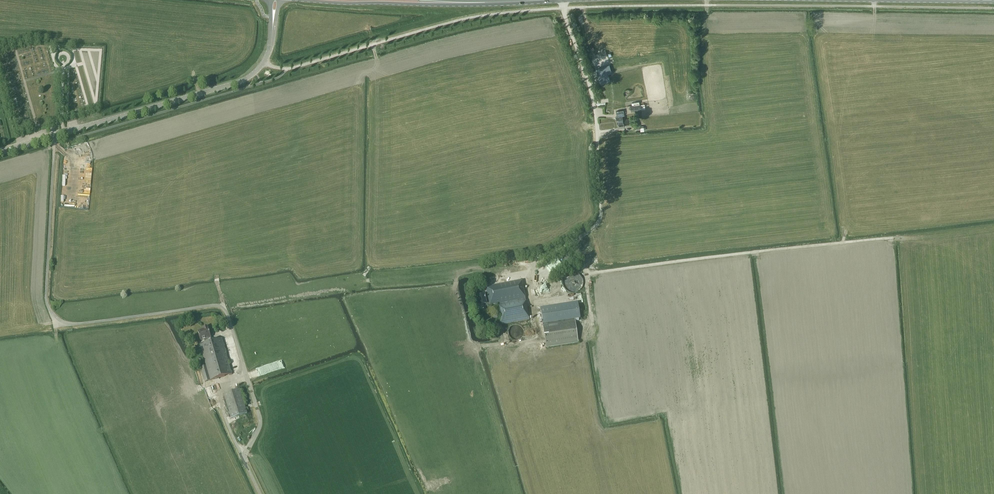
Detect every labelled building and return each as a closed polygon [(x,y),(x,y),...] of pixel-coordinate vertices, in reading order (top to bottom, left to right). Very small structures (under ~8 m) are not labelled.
[(609,65),(597,69),(600,77),(612,73),(609,65)] [(618,110),(617,111),(616,111),(617,116),(616,116),(618,128),(624,127),(623,120),(622,116),(624,115),(623,110),(618,111),(618,110)] [(625,119),(626,126),(635,125),(634,118),(625,119)] [(573,262),(571,260),(565,264),(563,266),(565,268),(573,262)] [(522,298),(523,300),(498,304),(502,324),(529,319),(522,280),(486,287),(487,295),(485,295),(477,296),(478,301),(477,302),(476,303),(476,304),(477,304),(477,305),(478,305),(479,306),(483,305),(484,306),(488,305),(522,298)] [(548,317),(579,314),(578,306),(547,309),(548,317)] [(575,319),(543,323),(546,347),(578,343),(575,319)] [(205,382),(232,374),(222,338),(212,341),(211,337),(209,328),(208,328),(207,326),(203,328),(203,329),(197,331),(200,341),(204,339),(205,343),(200,344),(206,366),(201,367),(205,382)] [(240,389),(224,394),(231,418),(248,413),(240,389)]
